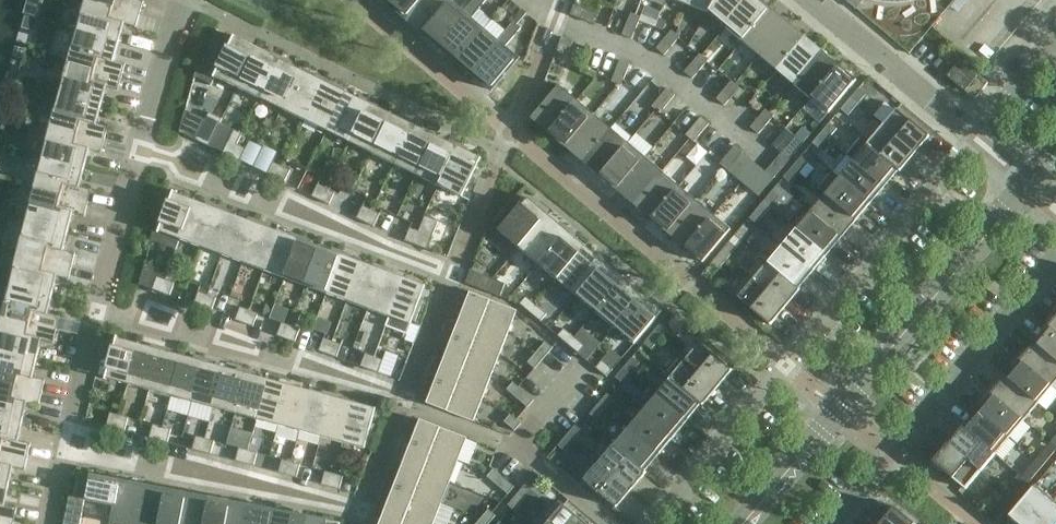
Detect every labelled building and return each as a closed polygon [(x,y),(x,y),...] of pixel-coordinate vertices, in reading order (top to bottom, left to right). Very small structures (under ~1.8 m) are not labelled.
[(77,30),(119,43),(125,24),(136,27),(135,28),(136,28),(140,15),(90,0),(86,0),(77,30)] [(140,15),(144,1),(143,1),(138,0),(90,0),(140,15)] [(407,18),(422,0),(393,0),(389,4),(407,18)] [(448,0),(422,0),(407,18),(424,33),(450,1),(448,0)] [(479,10),(487,0),(474,0),(471,3),(479,10)] [(709,13),(716,0),(691,0),(689,5),(709,13)] [(709,13),(726,27),(749,0),(716,0),(709,13)] [(726,27),(743,41),(771,8),(762,0),(749,0),(726,27)] [(471,19),(479,10),(471,3),(463,12),(450,1),(424,33),(441,47),(467,16),(471,19)] [(575,5),(571,15),(582,19),(586,9),(575,5)] [(743,41),(760,56),(788,22),(771,8),(743,41)] [(627,24),(637,28),(641,17),(631,13),(627,24)] [(441,47),(458,61),(484,30),(471,19),(467,16),(441,47)] [(513,38),(521,28),(514,22),(505,32),(513,38)] [(805,37),(788,22),(760,56),(777,70),(805,37)] [(637,28),(627,24),(623,35),(632,39),(637,28)] [(77,30),(68,62),(122,77),(126,64),(125,64),(114,61),(119,43),(77,30)] [(505,48),(513,38),(505,32),(497,41),(484,30),(458,61),(475,76),(501,44),(505,48)] [(238,87),(257,48),(235,38),(236,36),(235,36),(233,38),(217,31),(197,76),(212,84),(216,77),(238,87)] [(664,40),(672,46),(680,37),(672,31),(664,40)] [(570,51),(573,41),(562,37),(559,47),(570,51)] [(822,51),(805,37),(777,70),(794,84),(822,51)] [(672,46),(664,40),(657,49),(665,55),(672,46)] [(501,44),(475,76),(492,91),(519,59),(505,48),(501,44)] [(238,87),(260,98),(281,56),(280,56),(279,59),(257,48),(238,87)] [(839,65),(822,51),(794,84),(811,99),(839,65)] [(693,63),(701,70),(708,61),(700,54),(693,63)] [(260,98),(283,109),(302,70),(280,59),(282,56),(281,56),(260,98)] [(948,76),(958,85),(964,90),(980,70),(964,56),(948,76)] [(616,71),(626,75),(630,64),(620,60),(616,71)] [(68,62),(60,94),(102,105),(107,87),(118,90),(119,91),(122,77),(68,62)] [(701,70),(693,63),(685,72),(693,79),(701,70)] [(839,65),(811,99),(829,114),(857,80),(839,65)] [(283,109),(305,120),(326,78),(325,78),(324,81),(302,70),(283,109)] [(626,75),(616,71),(612,82),(622,86),(626,75)] [(965,91),(975,100),(989,84),(988,83),(989,82),(985,79),(984,80),(978,75),(965,91)] [(305,120),(327,131),(347,92),(325,81),(326,78),(305,120)] [(740,88),(732,81),(725,90),(733,96),(740,88)] [(549,133),(577,100),(560,85),(553,93),(547,88),(547,87),(546,87),(539,105),(540,106),(540,104),(542,106),(531,119),(549,133)] [(660,98),(668,104),(675,95),(667,89),(660,98)] [(850,99),(857,105),(866,95),(859,89),(850,99)] [(733,96),(725,90),(717,99),(725,106),(733,96)] [(327,131),(350,142),(370,100),(370,99),(368,102),(347,92),(327,131)] [(97,124),(102,105),(60,94),(51,125),(105,140),(109,127),(108,126),(108,127),(97,124)] [(668,104),(660,98),(652,107),(660,113),(668,104)] [(857,105),(850,99),(841,110),(848,116),(857,105)] [(350,142),(372,153),(391,114),(370,103),(371,100),(370,100),(350,142)] [(594,114),(577,100),(549,133),(566,148),(594,114)] [(882,126),(915,154),(930,136),(897,109),(882,126)] [(758,119),(766,125),(774,116),(766,110),(758,119)] [(196,140),(209,146),(223,119),(209,112),(196,140)] [(372,153),(394,164),(415,121),(413,124),(391,114),(372,153)] [(594,114),(566,148),(583,162),(611,129),(594,114)] [(694,126),(702,133),(709,124),(701,117),(694,126)] [(766,125),(758,119),(751,128),(759,134),(766,125)] [(394,164),(417,175),(436,136),(414,125),(416,122),(415,121),(394,164)] [(821,133),(829,139),(838,129),(830,123),(821,133)] [(221,124),(210,147),(222,152),(233,130),(221,124)] [(51,125),(42,157),(85,168),(90,150),(101,153),(102,153),(105,140),(51,125)] [(702,133),(694,126),(686,135),(694,142),(702,133)] [(882,126),(868,144),(899,170),(899,171),(900,172),(915,154),(882,126)] [(583,162),(600,176),(628,143),(611,129),(583,162)] [(232,157),(238,145),(243,134),(235,130),(230,141),(229,140),(223,152),(222,153),(232,157)] [(829,139),(821,133),(812,144),(820,150),(822,147),(829,153),(835,145),(829,139)] [(439,186),(460,143),(459,143),(458,146),(436,136),(417,175),(439,186)] [(460,143),(439,186),(462,197),(481,158),(459,147),(461,144),(460,143)] [(645,157),(628,143),(600,176),(617,191),(645,157)] [(885,187),(899,171),(899,170),(868,144),(854,161),(885,187)] [(238,145),(232,157),(240,161),(241,161),(240,160),(246,148),(238,145)] [(728,155),(736,161),(743,153),(735,146),(728,155)] [(255,168),(267,175),(276,179),(282,166),(274,162),(268,174),(277,153),(265,147),(255,168)] [(774,163),(782,169),(789,160),(781,154),(774,163)] [(736,161),(728,155),(720,164),(728,170),(736,161)] [(42,157),(34,189),(89,203),(92,190),(91,190),(80,187),(85,168),(42,157)] [(617,191),(634,205),(662,172),(645,157),(617,191)] [(792,168),(800,174),(809,163),(801,157),(792,168)] [(854,161),(839,178),(870,204),(885,187),(854,161)] [(782,169),(774,163),(766,172),(774,178),(782,169)] [(282,166),(276,179),(285,183),(286,182),(285,182),(291,170),(282,166)] [(800,174),(792,168),(784,178),(791,184),(800,174)] [(634,205),(651,219),(679,186),(662,172),(634,205)] [(870,204),(839,178),(825,195),(856,221),(870,204)] [(321,201),(327,188),(319,184),(313,196),(312,197),(321,201)] [(679,186),(651,219),(668,234),(696,200),(679,186)] [(327,188),(321,201),(330,205),(330,204),(336,192),(327,188)] [(34,189),(26,221),(68,232),(73,213),(84,216),(85,217),(89,203),(34,189)] [(181,239),(195,200),(175,193),(175,191),(174,191),(161,227),(156,226),(152,241),(177,250),(181,239)] [(764,202),(771,208),(780,197),(773,191),(764,202)] [(842,238),(856,221),(825,195),(811,212),(842,238)] [(520,248),(548,214),(528,198),(500,231),(520,248)] [(181,239),(202,247),(217,205),(217,204),(215,208),(195,200),(181,239)] [(696,200),(668,234),(685,248),(713,215),(696,200)] [(771,208),(764,202),(755,212),(762,218),(771,208)] [(202,247),(222,255),(237,216),(217,208),(218,205),(217,205),(202,247)] [(366,223),(372,210),(364,206),(358,218),(357,219),(366,223)] [(842,238),(811,212),(804,207),(791,223),(797,229),(796,229),(828,255),(842,238)] [(372,210),(366,223),(375,227),(375,226),(381,214),(372,210)] [(520,248),(539,264),(569,228),(569,227),(566,230),(548,214),(520,248)] [(713,215),(685,248),(703,263),(731,229),(713,215)] [(222,255),(243,263),(259,220),(258,220),(257,223),(237,216),(222,255)] [(419,231),(414,244),(428,249),(438,221),(425,216),(419,231)] [(243,263),(264,270),(279,231),(258,224),(260,220),(259,220),(243,263)] [(26,221),(18,253),(72,266),(76,253),(75,253),(64,250),(68,232),(26,221)] [(742,242),(752,231),(744,225),(735,236),(742,242)] [(405,241),(414,244),(419,231),(410,228),(406,240),(405,240),(405,241)] [(569,228),(539,264),(558,280),(586,247),(568,231),(570,228),(569,228)] [(796,229),(782,246),(813,272),(828,255),(796,229)] [(264,270),(285,278),(301,236),(300,235),(299,239),(279,231),(264,270)] [(306,286),(320,247),(300,239),(301,236),(285,278),(306,286)] [(721,253),(728,259),(737,248),(730,242),(721,253)] [(782,246),(768,263),(799,289),(799,288),(813,272),(782,246)] [(306,286),(327,293),(343,251),(342,251),(341,254),(320,247),(306,286)] [(558,280),(577,296),(607,260),(607,259),(605,262),(586,247),(558,280)] [(327,293),(348,301),(362,262),(342,254),(343,251),(327,293)] [(18,253),(10,285),(53,295),(57,276),(68,279),(68,280),(69,280),(72,266),(18,253)] [(728,259),(721,253),(712,263),(719,269),(728,259)] [(607,260),(577,296),(596,312),(624,279),(606,263),(608,260),(607,260)] [(348,301),(369,309),(384,266),(382,269),(362,262),(348,301)] [(768,263),(754,279),(753,280),(786,308),(801,290),(799,288),(799,289),(768,263)] [(369,309),(389,317),(404,277),(384,270),(385,267),(384,266),(369,309)] [(161,293),(168,275),(145,267),(141,285),(161,293)] [(492,294),(497,280),(471,270),(466,283),(492,294)] [(161,293),(170,296),(171,295),(170,295),(175,283),(167,280),(168,275),(161,293)] [(771,325),(786,308),(753,280),(754,279),(750,276),(734,294),(771,325)] [(404,277),(389,317),(386,327),(407,335),(412,321),(416,322),(423,301),(420,300),(426,285),(404,277)] [(596,312),(615,328),(645,292),(643,294),(624,279),(596,312)] [(497,280),(492,294),(501,297),(501,296),(506,284),(497,280)] [(10,285),(2,317),(57,330),(60,316),(59,316),(59,317),(48,314),(53,295),(10,285)] [(203,308),(208,295),(199,292),(194,304),(193,305),(203,308)] [(462,315),(509,333),(517,311),(471,292),(462,315)] [(645,292),(615,328),(635,345),(663,311),(644,295),(646,292),(645,292)] [(208,295),(203,308),(212,311),(212,310),(216,298),(208,295)] [(530,313),(536,305),(526,296),(520,303),(519,303),(530,313)] [(536,305),(530,313),(541,322),(542,321),(541,321),(547,314),(536,305)] [(244,323),(249,310),(241,307),(236,319),(235,320),(244,323)] [(249,310),(244,323),(254,327),(254,326),(258,314),(249,310)] [(462,315),(454,337),(500,355),(509,333),(462,315)] [(0,327),(0,350),(38,359),(42,340),(53,342),(53,343),(54,343),(57,330),(2,317),(0,327)] [(286,339),(291,326),(282,323),(278,335),(277,335),(286,339)] [(653,333),(660,339),(669,329),(662,323),(653,333)] [(291,326),(286,339),(296,342),(296,341),(295,341),(300,329),(291,326)] [(1050,326),(1035,343),(1055,360),(1055,331),(1050,326)] [(568,345),(575,337),(564,329),(558,335),(557,336),(568,345)] [(660,339),(653,333),(644,344),(652,350),(660,339)] [(128,384),(139,344),(118,338),(119,337),(117,336),(106,380),(107,380),(107,379),(128,384)] [(454,337),(445,359),(491,377),(500,355),(454,337)] [(575,337),(568,345),(579,354),(580,353),(579,353),(585,346),(575,337)] [(328,354),(333,341),(324,338),(319,350),(319,351),(328,354)] [(333,341),(328,354),(337,358),(338,357),(337,357),(342,345),(333,341)] [(537,352),(544,359),(554,348),(553,347),(552,348),(546,342),(537,352)] [(700,343),(686,360),(685,360),(718,388),(733,370),(700,343)] [(1021,360),(1053,387),(1055,383),(1055,360),(1035,343),(1021,360)] [(128,384),(150,390),(162,346),(161,346),(160,349),(139,344),(128,384)] [(150,390),(171,396),(182,355),(161,350),(162,346),(150,390)] [(42,393),(45,380),(44,380),(33,378),(38,359),(0,350),(0,384),(42,393)] [(380,374),(390,377),(399,355),(388,351),(380,374)] [(544,359),(537,352),(528,363),(535,369),(534,369),(535,370),(544,359)] [(370,370),(375,357),(366,353),(361,366),(360,366),(370,370)] [(171,396),(193,402),(205,358),(204,358),(203,361),(182,355),(171,396)] [(666,375),(670,378),(671,378),(702,404),(701,404),(703,406),(718,388),(685,360),(686,360),(682,356),(666,375)] [(375,357),(370,370),(379,373),(379,372),(383,360),(375,357)] [(624,367),(632,373),(640,363),(633,357),(624,367)] [(193,402),(214,408),(225,367),(204,362),(205,358),(193,402)] [(445,359),(436,381),(483,399),(491,377),(445,359)] [(1038,404),(1053,387),(1021,360),(1007,377),(1038,404)] [(607,377),(608,377),(607,376),(613,370),(602,361),(597,367),(596,367),(596,368),(607,377)] [(214,408),(236,413),(248,370),(247,370),(246,373),(225,367),(214,408)] [(632,373),(624,367),(615,378),(623,384),(632,373)] [(236,413),(257,419),(268,379),(247,373),(248,370),(236,413)] [(1007,377),(992,394),(1024,421),(1038,404),(1007,377)] [(670,378),(657,394),(688,421),(701,404),(702,404),(671,378),(670,378)] [(257,419),(279,425),(291,381),(290,381),(289,385),(268,379),(257,419)] [(279,425),(300,431),(311,391),(290,385),(291,382),(291,381),(279,425)] [(474,422),(483,399),(436,381),(427,404),(474,422)] [(518,399),(524,391),(513,382),(513,383),(507,390),(518,399)] [(0,384),(0,417),(23,422),(27,404),(38,406),(38,407),(39,407),(42,393),(0,384)] [(311,391),(300,431),(322,437),(334,393),(333,393),(332,396),(311,391)] [(524,391),(518,399),(527,407),(527,408),(534,400),(524,391)] [(334,393),(322,437),(343,443),(354,402),(333,397),(334,393)] [(599,404),(606,410),(615,400),(608,394),(599,404)] [(657,394),(642,412),(673,438),(688,421),(657,394)] [(992,394),(978,411),(1010,438),(1024,421),(992,394)] [(354,402),(343,443),(365,449),(366,445),(370,446),(376,425),(372,424),(376,408),(354,402)] [(606,410),(599,404),(590,415),(597,421),(606,410)] [(978,411),(964,428),(995,455),(1010,438),(978,411)] [(642,412),(628,429),(659,455),(673,438),(642,412)] [(116,429),(120,415),(111,413),(108,425),(107,425),(107,426),(116,429)] [(521,423),(510,414),(509,415),(510,415),(505,422),(515,430),(514,431),(515,431),(521,423)] [(120,415),(116,429),(125,431),(126,430),(125,430),(129,418),(120,415)] [(28,457),(31,443),(30,443),(30,444),(19,441),(23,422),(0,417),(0,451),(28,457)] [(467,438),(421,420),(412,443),(459,461),(467,438)] [(568,434),(575,440),(584,430),(577,423),(568,434)] [(159,440),(163,427),(154,424),(150,437),(149,438),(159,440)] [(163,427),(159,440),(168,443),(169,442),(168,442),(172,429),(163,427)] [(964,428),(950,445),(949,445),(981,472),(995,455),(964,428)] [(628,429),(614,445),(645,472),(645,471),(659,455),(628,429)] [(575,440),(568,434),(559,444),(566,451),(575,440)] [(202,452),(206,439),(197,436),(193,449),(192,450),(202,452)] [(206,439),(202,452),(211,455),(212,454),(211,454),(215,441),(206,439)] [(412,443),(404,464),(450,483),(459,461),(412,443)] [(966,489),(981,472),(949,445),(950,445),(948,444),(933,462),(966,489)] [(600,462),(632,490),(647,473),(645,471),(645,472),(614,445),(600,462)] [(245,464),(249,450),(240,448),(236,460),(235,461),(245,464)] [(1037,460),(1043,466),(1053,454),(1047,449),(1037,460)] [(249,450),(245,464),(254,466),(255,466),(254,465),(258,453),(249,450)] [(9,486),(13,467),(24,470),(25,470),(28,457),(0,451),(0,484),(9,486)] [(288,476),(292,462),(283,460),(279,472),(278,473),(288,476)] [(1043,466),(1037,460),(1027,472),(1033,478),(1043,466)] [(292,462),(288,476),(297,478),(298,477),(297,477),(301,465),(292,462)] [(632,490),(600,462),(584,480),(617,508),(632,490)] [(441,505),(450,483),(404,464),(395,486),(441,505)] [(498,486),(504,478),(494,469),(487,477),(498,486)] [(331,487),(335,474),(326,471),(322,484),(321,485),(331,487)] [(65,523),(81,523),(85,500),(116,505),(118,506),(122,481),(79,473),(75,495),(70,494),(65,523)] [(335,474),(331,487),(340,490),(341,489),(340,489),(344,476),(335,474)] [(504,478),(498,486),(508,494),(507,494),(508,495),(515,487),(504,478)] [(122,481),(118,506),(116,505),(113,523),(137,523),(144,486),(122,481)] [(1006,496),(1013,502),(1024,488),(1018,483),(1006,496)] [(9,486),(0,484),(0,518),(15,521),(18,507),(17,507),(5,505),(9,486)] [(517,495),(524,501),(533,491),(526,484),(517,495)] [(1054,500),(1036,485),(1009,517),(1017,523),(1034,523),(1054,500)] [(166,490),(144,486),(137,523),(160,523),(166,490)] [(441,505),(395,486),(386,508),(426,523),(434,523),(441,505)] [(188,494),(166,490),(160,523),(182,523),(188,494)] [(210,498),(188,494),(182,523),(205,523),(210,498)] [(524,501),(517,495),(508,505),(516,511),(524,501)] [(1013,502),(1006,496),(995,510),(1001,516),(1013,502)] [(232,502),(210,498),(205,523),(228,523),(232,502)] [(1054,500),(1034,523),(1055,523),(1055,502),(1054,500)] [(548,523),(549,522),(551,523),(587,523),(560,501),(545,520),(548,523)] [(254,506),(232,502),(228,523),(250,523),(254,506)] [(275,511),(254,506),(250,523),(273,523),(275,511)] [(895,507),(881,523),(916,523),(895,507)] [(386,508),(380,523),(426,523),(386,508)] [(485,523),(489,523),(496,516),(489,509),(488,510),(480,520),(485,523)] [(275,511),(273,523),(295,523),(297,515),(275,511)] [(340,523),(297,515),(295,523),(340,523)]
